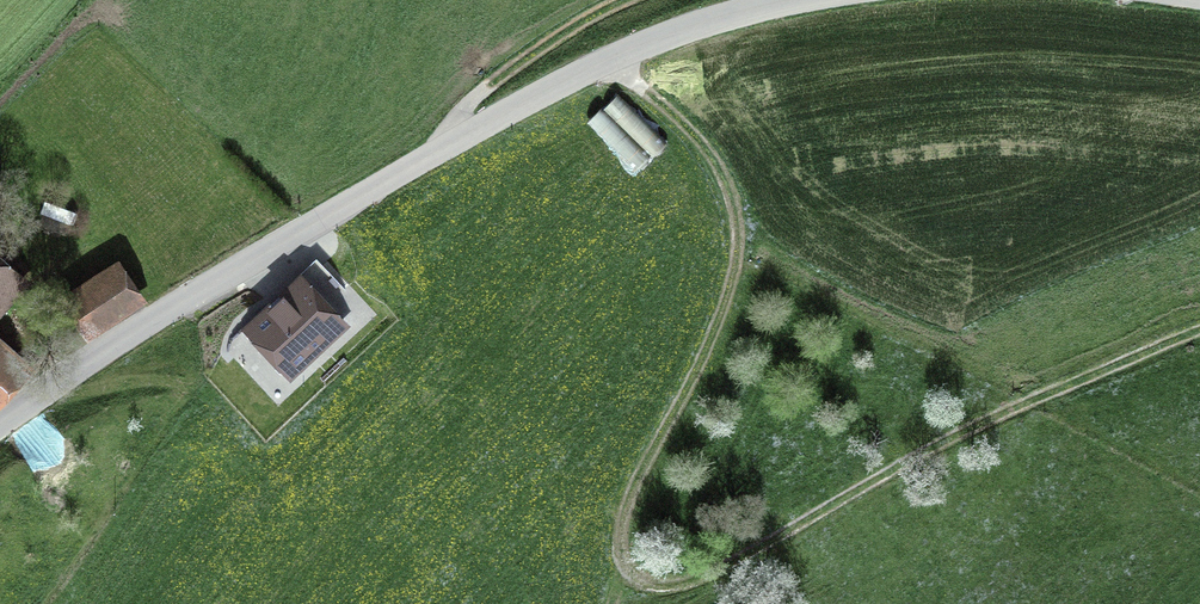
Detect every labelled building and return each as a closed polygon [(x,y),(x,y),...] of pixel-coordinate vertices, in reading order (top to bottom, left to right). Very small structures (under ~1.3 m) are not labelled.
[(82,205),(58,188),(37,219),(61,236),(82,205)] [(5,199),(0,205),(0,240),(6,245),(28,218),(5,199)] [(0,258),(0,415),(45,364),(1,326),(35,288),(0,258)] [(141,304),(111,262),(49,306),(78,348),(141,304)] [(349,334),(298,277),(230,338),(281,395),(349,334)]
